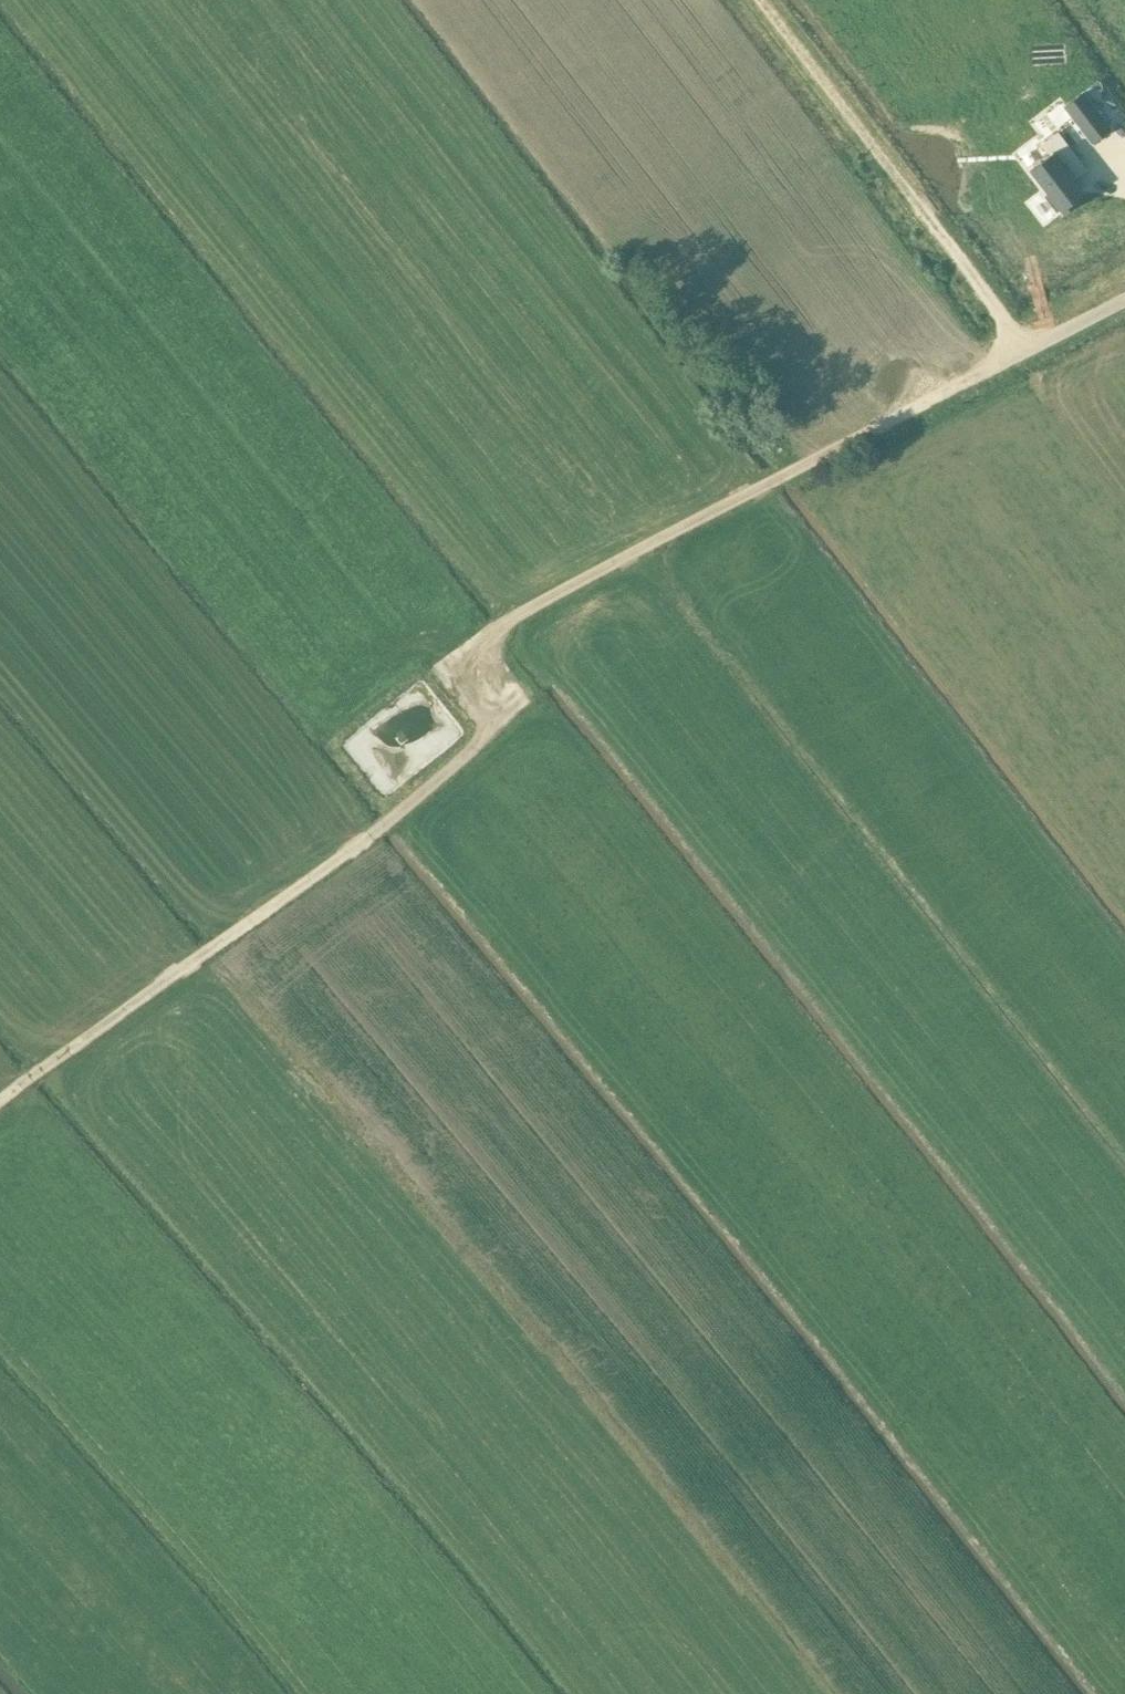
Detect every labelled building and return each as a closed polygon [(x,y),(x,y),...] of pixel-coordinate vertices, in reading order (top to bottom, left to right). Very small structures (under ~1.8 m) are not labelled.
[(1083,92),(1066,105),(1093,140),(1110,127),(1083,92)] [(1053,153),(1031,169),(1049,192),(1046,195),(1057,210),(1061,208),(1063,211),(1077,201),(1074,197),(1083,190),(1072,175),(1084,166),(1058,132),(1045,142),(1053,153)]
